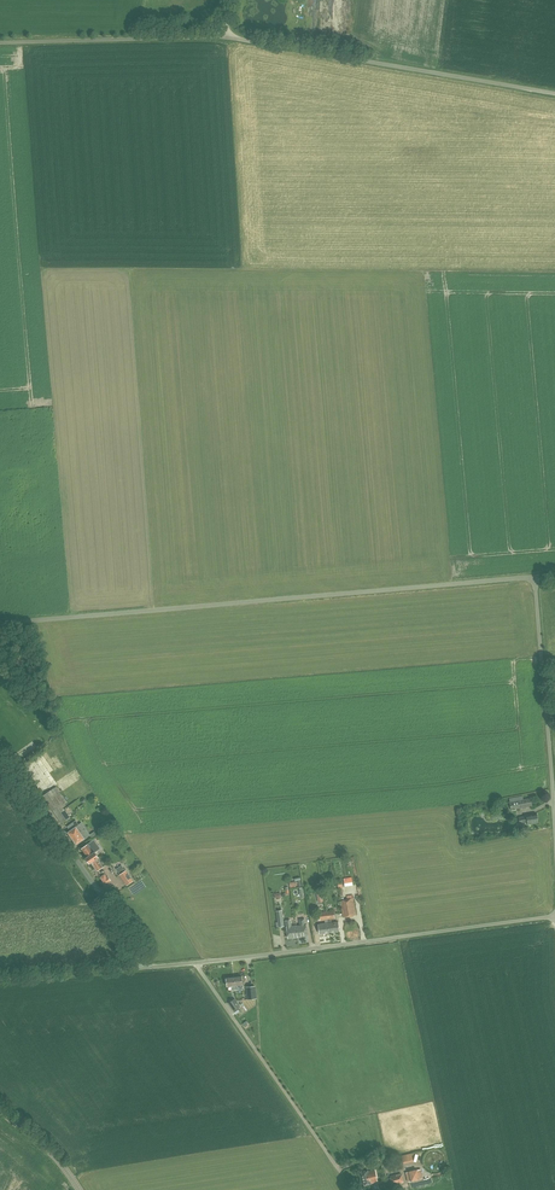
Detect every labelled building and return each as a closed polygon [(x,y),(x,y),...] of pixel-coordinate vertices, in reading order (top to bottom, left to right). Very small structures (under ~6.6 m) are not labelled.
[(22,770),(31,764),(28,761),(20,767),(22,770)] [(48,780),(52,784),(61,775),(57,771),(48,780)] [(68,815),(62,806),(67,803),(56,786),(43,796),(62,824),(73,816),(71,813),(68,815)] [(511,810),(532,806),(531,798),(510,802),(511,810)] [(538,822),(537,814),(527,815),(519,817),(520,824),(528,822),(528,824),(538,822)] [(79,824),(76,820),(67,826),(70,831),(68,832),(76,844),(84,839),(90,835),(91,838),(96,834),(94,831),(90,834),(82,822),(79,824)] [(90,864),(92,862),(97,871),(103,867),(97,859),(99,857),(95,852),(96,851),(90,843),(82,848),(88,857),(86,858),(90,864)] [(116,869),(120,874),(119,875),(127,886),(134,881),(126,870),(122,865),(116,869)] [(107,877),(105,874),(100,877),(105,885),(111,880),(108,876),(107,877)] [(352,898),(352,895),(347,896),(347,899),(344,900),(344,898),(340,898),(341,900),(340,901),(343,917),(357,915),(353,898),(352,898)] [(279,927),(284,926),(282,910),(276,911),(279,927)] [(327,920),(335,919),(334,910),(326,911),(327,920)] [(320,921),(327,920),(326,911),(319,912),(320,921)] [(296,926),(298,936),(308,935),(306,924),(305,924),(304,918),(299,919),(300,925),(296,926)] [(298,936),(296,926),(292,926),(291,920),(286,920),(287,927),(288,938),(298,936)] [(329,932),(339,931),(338,922),(328,923),(329,932)] [(320,933),(329,932),(328,923),(318,924),(320,933)] [(237,987),(237,985),(243,984),(242,976),(234,977),(236,990),(239,990),(238,987),(237,987)] [(233,990),(236,990),(234,977),(226,978),(227,986),(233,986),(233,987),(232,987),(233,990)] [(247,987),(248,1000),(257,999),(256,987),(247,987)] [(234,1011),(240,1006),(235,999),(229,1003),(234,1011)] [(409,1171),(406,1172),(408,1181),(411,1181),(420,1179),(423,1178),(421,1168),(418,1169),(417,1169),(409,1171)] [(377,1182),(375,1170),(368,1171),(368,1170),(361,1171),(364,1185),(371,1184),(371,1183),(377,1182)] [(393,1185),(404,1183),(401,1173),(391,1176),(393,1185)]
